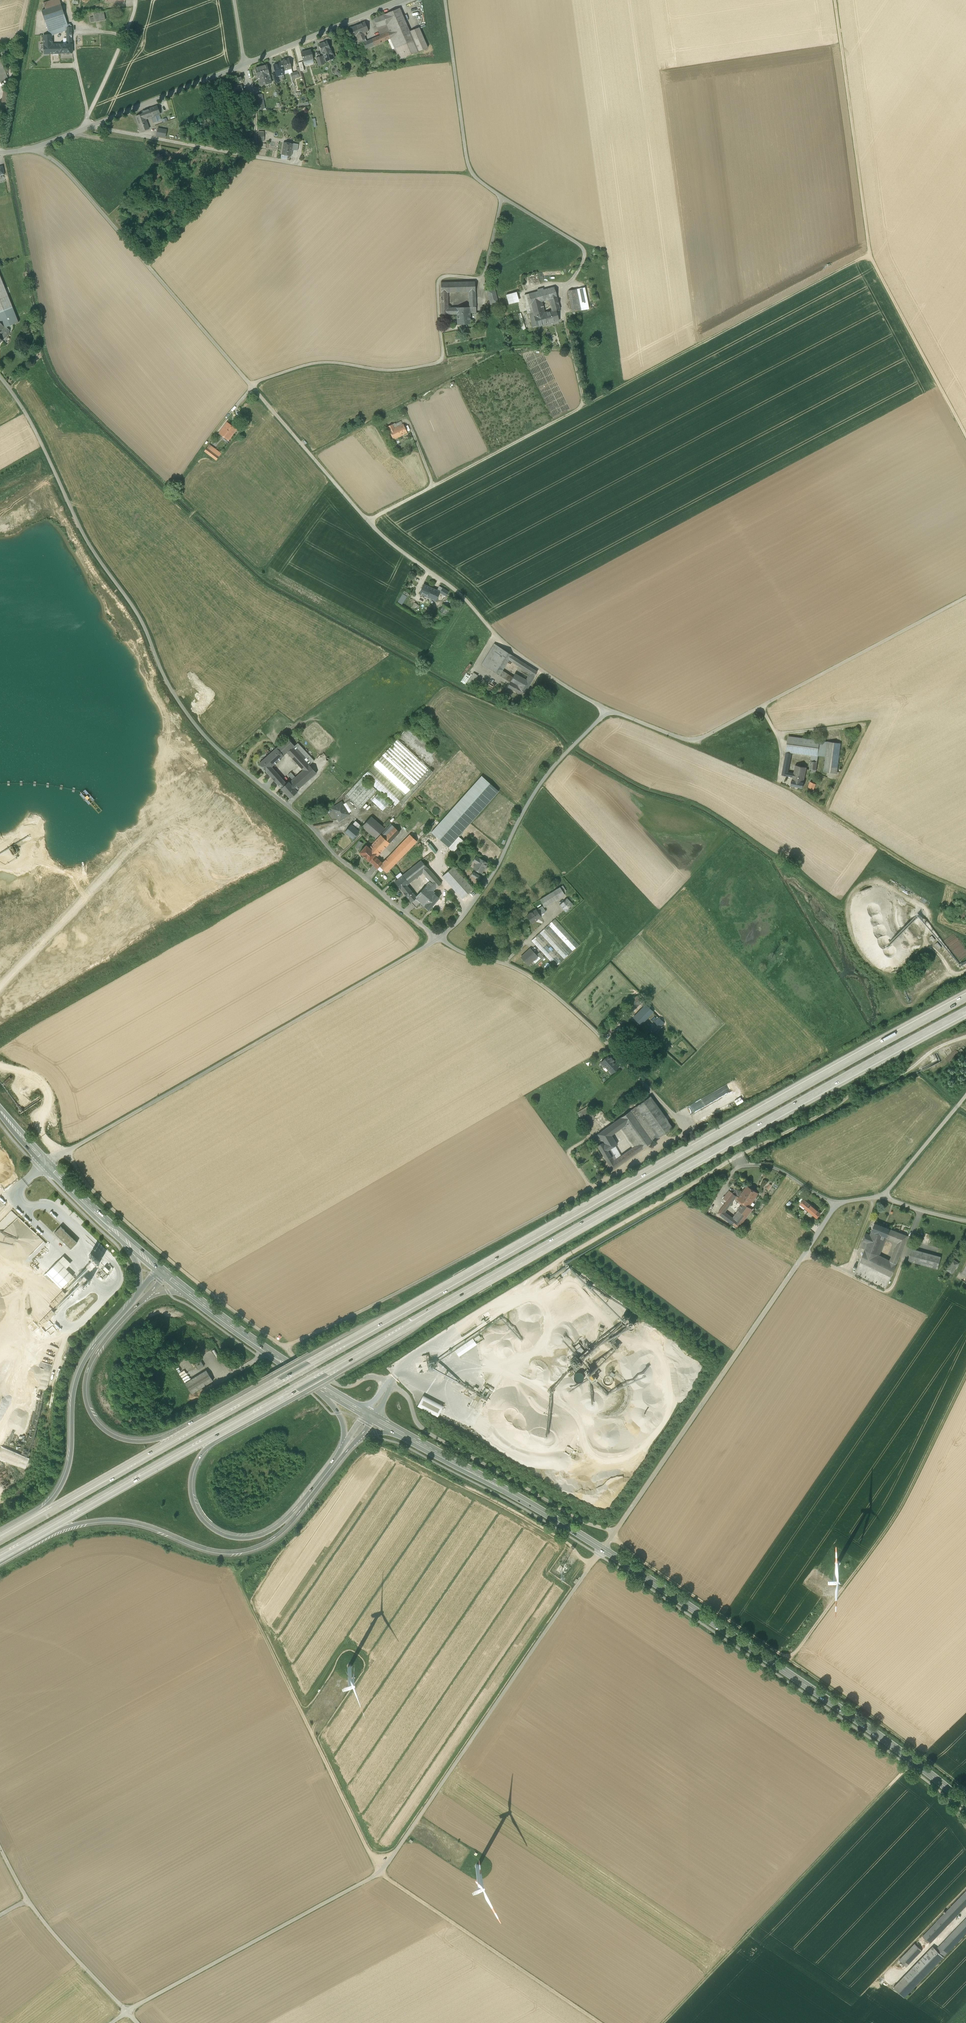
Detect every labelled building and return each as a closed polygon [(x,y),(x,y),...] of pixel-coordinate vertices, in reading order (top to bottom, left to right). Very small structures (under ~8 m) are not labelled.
[(44,4),(45,9),(61,4),(60,0),(56,0),(44,4)] [(45,22),(65,16),(61,4),(45,9),(42,11),(45,22)] [(400,8),(384,15),(389,31),(389,32),(390,39),(395,49),(413,41),(410,32),(400,8)] [(105,19),(103,14),(90,18),(91,23),(105,19)] [(380,35),(389,31),(384,15),(374,19),(380,35)] [(65,16),(45,22),(50,35),(51,35),(51,36),(55,34),(65,31),(65,27),(69,27),(68,24),(65,16)] [(355,36),(363,33),(364,36),(366,36),(365,33),(369,31),(365,22),(352,28),(355,36)] [(419,28),(410,32),(413,41),(395,49),(399,60),(428,48),(419,28)] [(366,49),(388,40),(390,39),(389,32),(366,42),(363,43),(366,49)] [(363,42),(363,43),(366,42),(364,36),(363,33),(355,36),(358,44),(363,42)] [(50,35),(42,36),(43,54),(60,53),(59,45),(52,45),(52,38),(51,36),(51,35),(50,35)] [(72,37),(67,37),(67,45),(59,45),(60,53),(72,53),(72,45),(72,37)] [(327,41),(319,45),(322,52),(325,60),(333,57),(330,49),(327,41)] [(310,50),(301,53),(304,62),(313,59),(310,50)] [(322,56),(316,58),(318,66),(324,64),(322,56)] [(289,58),(286,59),(286,60),(280,62),(280,63),(282,71),(283,71),(283,70),(291,68),(289,58)] [(280,63),(279,63),(278,65),(274,66),(275,69),(274,70),(275,71),(276,72),(276,73),(277,76),(284,74),(283,71),(282,71),(280,63)] [(267,65),(255,68),(260,86),(272,83),(267,65)] [(241,85),(234,87),(235,94),(243,92),(241,85)] [(156,107),(142,112),(145,119),(148,118),(149,119),(152,118),(153,123),(158,122),(155,115),(159,114),(156,107)] [(143,114),(136,116),(140,127),(141,126),(143,131),(149,129),(145,119),(142,112),(143,114)] [(167,130),(158,128),(156,136),(165,137),(167,130)] [(293,144),(283,142),(281,155),(291,156),(292,150),(293,144)] [(19,323),(0,276),(0,322),(5,328),(19,323)] [(475,282),(441,282),(441,293),(447,293),(469,292),(475,292),(475,282)] [(554,287),(538,292),(541,302),(550,299),(557,298),(554,287)] [(495,288),(487,290),(489,297),(497,296),(495,288)] [(577,289),(569,291),(572,306),(580,304),(579,300),(577,289)] [(538,292),(529,294),(531,304),(533,310),(533,313),(540,311),(540,313),(543,312),(541,302),(538,292)] [(509,306),(519,303),(517,293),(507,296),(509,306)] [(497,296),(489,297),(491,305),(498,303),(497,296)] [(584,299),(579,300),(580,304),(581,310),(587,309),(589,309),(587,299),(584,299)] [(469,307),(457,308),(457,314),(457,316),(470,316),(470,313),(470,307),(469,307)] [(540,311),(533,313),(533,310),(529,311),(533,327),(537,326),(546,324),(543,313),(544,313),(543,312),(540,313),(540,311)] [(544,313),(543,313),(546,324),(559,320),(556,310),(553,311),(544,313)] [(522,314),(518,316),(523,331),(527,330),(522,314)] [(470,316),(457,316),(457,325),(471,324),(470,316)] [(2,341),(2,340),(8,334),(8,331),(5,328),(0,322),(0,343),(2,341)] [(237,429),(227,422),(219,433),(229,440),(237,429)] [(394,428),(389,431),(394,440),(398,438),(407,433),(403,424),(402,425),(394,428)] [(221,454),(209,445),(207,448),(219,457),(221,454)] [(219,457),(207,448),(204,451),(216,460),(219,457)] [(433,588),(424,584),(419,594),(429,598),(433,588)] [(433,588),(429,598),(436,601),(440,593),(446,596),(449,592),(440,586),(438,590),(433,588)] [(403,594),(398,602),(402,605),(406,597),(403,594)] [(444,605),(440,611),(447,616),(451,610),(444,605)] [(494,644),(482,664),(487,668),(496,652),(499,647),(494,644)] [(501,655),(491,670),(500,676),(503,671),(509,660),(512,655),(504,650),(501,655)] [(501,655),(496,652),(487,668),(491,670),(501,655)] [(533,669),(519,660),(516,664),(531,674),(533,669)] [(513,677),(510,682),(526,691),(537,672),(533,669),(531,674),(527,680),(515,674),(513,677)] [(513,677),(503,671),(500,676),(510,682),(513,677)] [(474,673),(467,684),(471,687),(478,676),(474,673)] [(510,682),(508,687),(524,696),(526,691),(510,682)] [(788,737),(786,752),(791,754),(792,752),(811,755),(817,756),(819,741),(788,737)] [(288,738),(277,748),(284,756),(287,753),(293,747),(295,746),(288,738)] [(430,769),(397,740),(363,776),(393,804),(395,806),(399,802),(430,769)] [(818,756),(826,757),(828,742),(819,741),(817,756),(818,756)] [(841,744),(828,742),(826,757),(824,772),(837,773),(841,744)] [(314,761),(298,743),(295,746),(293,747),(309,765),(314,761)] [(309,765),(293,747),(287,753),(303,770),(309,765)] [(277,748),(259,764),(263,768),(266,772),(272,767),(276,763),(284,756),(277,748)] [(788,772),(791,757),(785,756),(782,775),(793,777),(794,773),(788,772)] [(309,765),(303,770),(295,777),(293,780),(289,783),(297,791),(317,773),(309,765)] [(796,765),(794,773),(805,776),(807,767),(796,765)] [(278,774),(272,767),(266,772),(272,778),(272,779),(278,774)] [(430,769),(399,802),(402,805),(433,772),(430,769)] [(803,783),(805,776),(794,773),(793,777),(792,780),(791,786),(803,788),(804,783),(803,783)] [(280,776),(275,781),(275,782),(275,781),(281,788),(287,784),(280,776)] [(498,791),(481,776),(432,832),(448,847),(498,791)] [(377,790),(362,777),(345,795),(360,809),(377,790)] [(281,788),(281,789),(282,789),(290,798),(290,799),(298,792),(297,791),(289,783),(289,782),(287,784),(281,788)] [(386,801),(378,793),(371,800),(383,811),(389,804),(386,801)] [(343,805),(338,808),(336,806),(332,809),(339,821),(349,814),(343,805)] [(385,828),(371,817),(362,826),(376,838),(385,828)] [(356,821),(351,826),(355,829),(359,824),(356,821)] [(351,826),(351,825),(345,831),(353,838),(359,832),(355,829),(351,826)] [(394,827),(384,838),(389,843),(400,832),(394,827)] [(420,838),(413,831),(410,835),(417,841),(420,838)] [(381,835),(369,847),(376,854),(377,856),(389,843),(384,838),(381,835)] [(410,835),(386,860),(393,866),(417,841),(410,835)] [(360,841),(356,845),(360,849),(364,845),(360,841)] [(369,847),(366,845),(360,852),(369,861),(374,855),(376,854),(369,847)] [(374,855),(369,861),(374,866),(379,860),(374,855)] [(480,858),(479,859),(477,858),(475,862),(477,863),(474,868),(481,873),(487,863),(480,858)] [(379,860),(374,866),(377,869),(380,866),(383,863),(382,863),(379,860)] [(386,860),(382,863),(383,863),(389,870),(393,866),(386,860)] [(421,860),(395,882),(401,890),(407,885),(423,872),(428,868),(421,860)] [(383,863),(380,866),(387,873),(389,870),(383,863)] [(473,889),(453,866),(442,876),(462,899),(473,889)] [(481,876),(473,872),(471,876),(478,880),(481,876)] [(570,884),(579,875),(576,872),(566,881),(570,884)] [(441,883),(433,874),(428,878),(430,881),(436,888),(441,883)] [(416,897),(415,898),(416,898),(418,900),(423,905),(435,894),(432,891),(436,888),(430,881),(416,897)] [(545,907),(565,894),(560,887),(540,899),(543,905),(545,907)] [(409,888),(403,892),(406,896),(412,891),(409,888)] [(416,897),(412,891),(406,896),(411,902),(416,898),(415,898),(416,897)] [(435,894),(423,905),(429,910),(439,898),(435,894)] [(567,898),(559,905),(566,912),(574,905),(567,898)] [(542,906),(536,910),(540,915),(546,911),(543,908),(542,906)] [(536,910),(536,909),(526,916),(531,923),(535,921),(535,920),(541,916),(540,915),(536,910)] [(556,917),(561,922),(568,916),(563,911),(556,917)] [(555,919),(548,925),(572,951),(579,945),(555,919)] [(548,925),(540,933),(564,959),(572,951),(548,925)] [(564,959),(540,933),(531,941),(555,967),(564,959)] [(537,956),(530,949),(521,957),(528,965),(533,961),(532,960),(537,956)] [(637,996),(628,1005),(633,1010),(642,1001),(637,996)] [(646,1005),(640,1011),(647,1018),(653,1012),(646,1005)] [(641,1024),(647,1018),(640,1011),(633,1017),(641,1024)] [(654,1022),(660,1028),(665,1024),(659,1017),(654,1022)] [(654,1022),(649,1029),(652,1032),(655,1034),(660,1028),(654,1022)] [(662,1039),(661,1040),(658,1043),(664,1048),(668,1044),(662,1039)] [(615,1064),(613,1062),(610,1059),(608,1056),(601,1062),(604,1065),(604,1066),(605,1067),(606,1067),(608,1070),(609,1070),(615,1064)] [(618,1068),(615,1064),(609,1070),(612,1073),(618,1068)] [(730,1084),(687,1105),(691,1114),(709,1105),(712,1114),(720,1110),(721,1111),(727,1108),(726,1106),(729,1104),(730,1107),(739,1103),(730,1084)] [(672,1127),(650,1096),(635,1107),(658,1137),(672,1127)] [(658,1137),(635,1107),(621,1117),(626,1125),(639,1143),(643,1148),(658,1137)] [(579,1116),(584,1125),(594,1120),(589,1111),(579,1116)] [(593,1138),(597,1145),(603,1142),(606,1147),(615,1142),(611,1135),(621,1128),(626,1125),(621,1117),(593,1138)] [(639,1143),(626,1125),(621,1128),(634,1146),(639,1143)] [(615,1142),(606,1147),(603,1142),(597,1145),(612,1170),(620,1164),(616,1159),(614,1161),(607,1150),(610,1149),(617,1145),(615,1142)] [(634,1146),(631,1149),(635,1154),(643,1148),(639,1143),(634,1146)] [(616,1159),(610,1149),(607,1150),(614,1161),(616,1159)] [(616,1159),(620,1164),(632,1156),(628,1151),(616,1159)] [(758,1193),(747,1186),(742,1193),(739,1198),(738,1200),(743,1203),(749,1207),(758,1193)] [(739,1198),(742,1193),(736,1188),(733,1193),(737,1196),(739,1198)] [(725,1204),(733,1193),(730,1191),(722,1201),(725,1204)] [(737,1196),(733,1193),(725,1204),(724,1205),(728,1208),(737,1196)] [(800,1204),(805,1209),(809,1204),(804,1200),(800,1204)] [(753,1209),(749,1207),(743,1203),(738,1210),(739,1211),(736,1214),(741,1218),(744,1214),(747,1217),(753,1209)] [(809,1204),(805,1209),(817,1219),(821,1214),(809,1204)] [(725,1212),(726,1211),(722,1208),(718,1213),(730,1222),(733,1218),(725,1212)] [(741,1218),(736,1214),(733,1218),(730,1222),(738,1228),(747,1217),(744,1214),(741,1218)] [(890,1229),(875,1223),(872,1231),(885,1236),(887,1237),(890,1229)] [(61,1227),(54,1233),(71,1249),(78,1243),(61,1227)] [(908,1236),(890,1229),(887,1237),(886,1238),(898,1243),(904,1245),(908,1236)] [(926,1233),(918,1230),(915,1239),(923,1242),(926,1233)] [(865,1250),(860,1263),(870,1267),(875,1253),(877,1254),(880,1248),(885,1236),(872,1231),(870,1235),(865,1250)] [(865,1250),(870,1235),(866,1233),(860,1248),(865,1250)] [(897,1264),(904,1245),(898,1243),(890,1261),(897,1264)] [(941,1257),(911,1249),(908,1261),(938,1269),(941,1257)] [(891,1278),(897,1264),(890,1261),(877,1254),(875,1253),(870,1267),(891,1278)] [(64,1256),(45,1274),(61,1291),(74,1278),(66,1269),(71,1264),(64,1256)] [(92,1260),(86,1267),(90,1270),(96,1264),(92,1260)] [(953,1260),(946,1270),(952,1274),(959,1263),(953,1260)] [(886,1289),(891,1278),(870,1267),(860,1263),(855,1274),(886,1289)] [(84,1276),(79,1281),(82,1285),(88,1279),(84,1276)] [(56,1298),(60,1301),(67,1293),(63,1290),(56,1298)] [(53,1307),(59,1302),(56,1298),(50,1303),(53,1307)] [(42,1319),(45,1323),(56,1312),(52,1309),(42,1319)] [(473,1339),(455,1351),(459,1356),(476,1344),(473,1339)] [(569,1361),(576,1368),(583,1362),(581,1360),(592,1351),(589,1347),(578,1357),(577,1355),(569,1361)] [(198,1370),(204,1366),(198,1357),(193,1360),(198,1370)] [(185,1383),(191,1394),(213,1381),(206,1370),(185,1383)] [(584,1373),(592,1382),(596,1379),(588,1370),(584,1373)] [(582,1372),(575,1375),(577,1382),(585,1379),(582,1372)] [(443,1406),(423,1395),(417,1406),(438,1416),(443,1406)] [(923,1936),(930,1943),(965,1906),(965,1891),(923,1936)] [(965,1933),(965,1919),(935,1951),(942,1958),(965,1933)] [(899,1960),(906,1966),(922,1950),(915,1944),(899,1960)] [(942,1958),(935,1951),(931,1948),(894,1987),(904,1997),(942,1958)]
